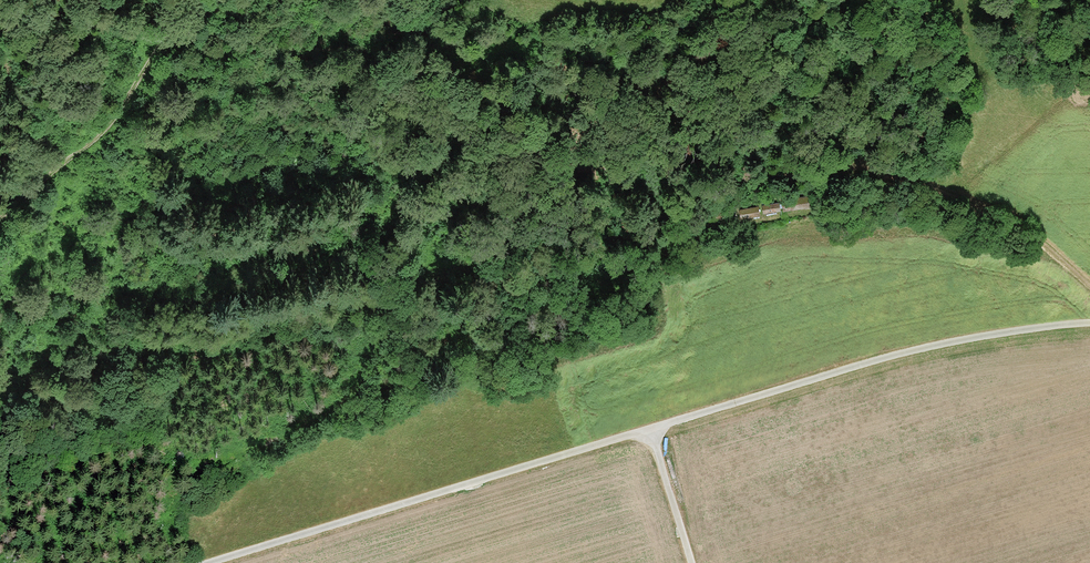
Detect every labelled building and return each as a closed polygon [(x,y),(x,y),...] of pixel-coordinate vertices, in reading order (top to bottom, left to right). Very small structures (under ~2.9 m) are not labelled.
[(810,195),(782,198),(783,210),(811,208),(810,195)] [(780,203),(762,205),(763,213),(781,210),(780,203)] [(759,205),(739,208),(740,218),(760,215),(759,205)]
